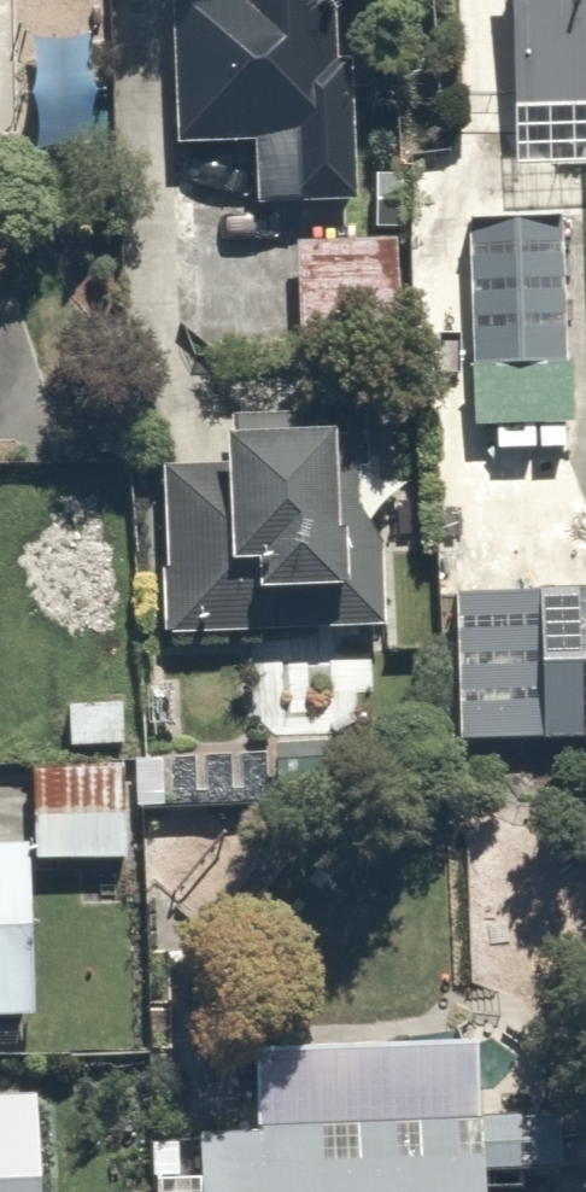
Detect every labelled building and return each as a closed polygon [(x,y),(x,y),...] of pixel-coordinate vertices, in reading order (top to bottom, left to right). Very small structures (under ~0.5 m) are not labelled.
[(173,119),(234,113),(242,195),(349,184),(330,0),(160,0),(173,119)] [(486,89),(585,89),(585,0),(486,0),(486,89)] [(556,191),(447,196),(461,470),(570,464),(556,191)] [(380,233),(254,242),(261,340),(387,331),(380,233)] [(350,386),(199,395),(202,456),(148,459),(158,638),(364,626),(350,386)] [(417,583),(422,740),(585,734),(585,577),(417,583)] [(124,761),(33,763),(36,856),(127,855),(124,761)] [(0,843),(0,1014),(36,1012),(29,842),(0,843)] [(463,1019),(235,1028),(238,1099),(180,1101),(184,1191),(470,1191),(463,1019)] [(0,1096),(0,1191),(42,1191),(39,1095),(0,1096)]
